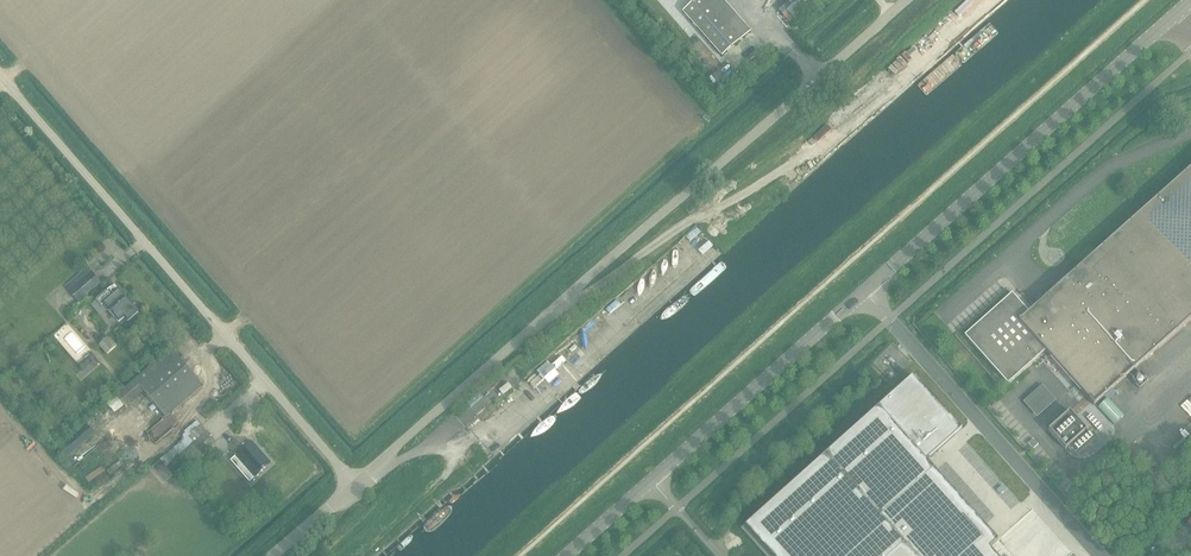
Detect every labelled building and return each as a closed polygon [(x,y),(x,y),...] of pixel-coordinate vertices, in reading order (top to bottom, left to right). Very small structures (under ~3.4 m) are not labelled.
[(750,31),(723,0),(696,0),(683,12),(722,56),(750,31)] [(812,0),(803,0),(803,1),(799,4),(803,8),(812,0)] [(1028,312),(1012,293),(964,336),(1007,385),(1045,351),(1093,406),(1190,318),(1190,167),(1028,312)] [(78,302),(100,282),(91,271),(68,291),(78,302)] [(128,321),(138,312),(119,290),(114,295),(109,289),(96,300),(101,306),(103,304),(119,322),(124,317),(128,321)] [(116,346),(108,337),(99,345),(107,354),(116,346)] [(166,417),(202,385),(171,349),(116,397),(126,407),(144,392),(166,417)] [(900,369),(896,364),(892,367),(897,372),(900,369)] [(744,527),(770,555),(995,555),(989,549),(997,541),(997,540),(926,461),(956,434),(961,429),(957,424),(913,376),(744,527)] [(1037,416),(1056,399),(1042,384),(1023,401),(1037,416)] [(1079,391),(1076,386),(1071,390),(1075,395),(1079,391)] [(216,401),(201,413),(205,418),(220,406),(216,401)] [(1086,430),(1069,411),(1048,430),(1065,450),(1068,447),(1076,457),(1097,438),(1088,428),(1086,430)] [(214,440),(207,431),(197,420),(184,431),(181,441),(160,460),(166,467),(177,458),(185,467),(214,440)] [(65,460),(95,434),(86,423),(55,449),(65,460)] [(1033,439),(1028,444),(1032,449),(1038,444),(1033,439)] [(252,443),(236,457),(247,469),(243,473),(250,481),(255,477),(256,477),(271,464),(252,443)]
